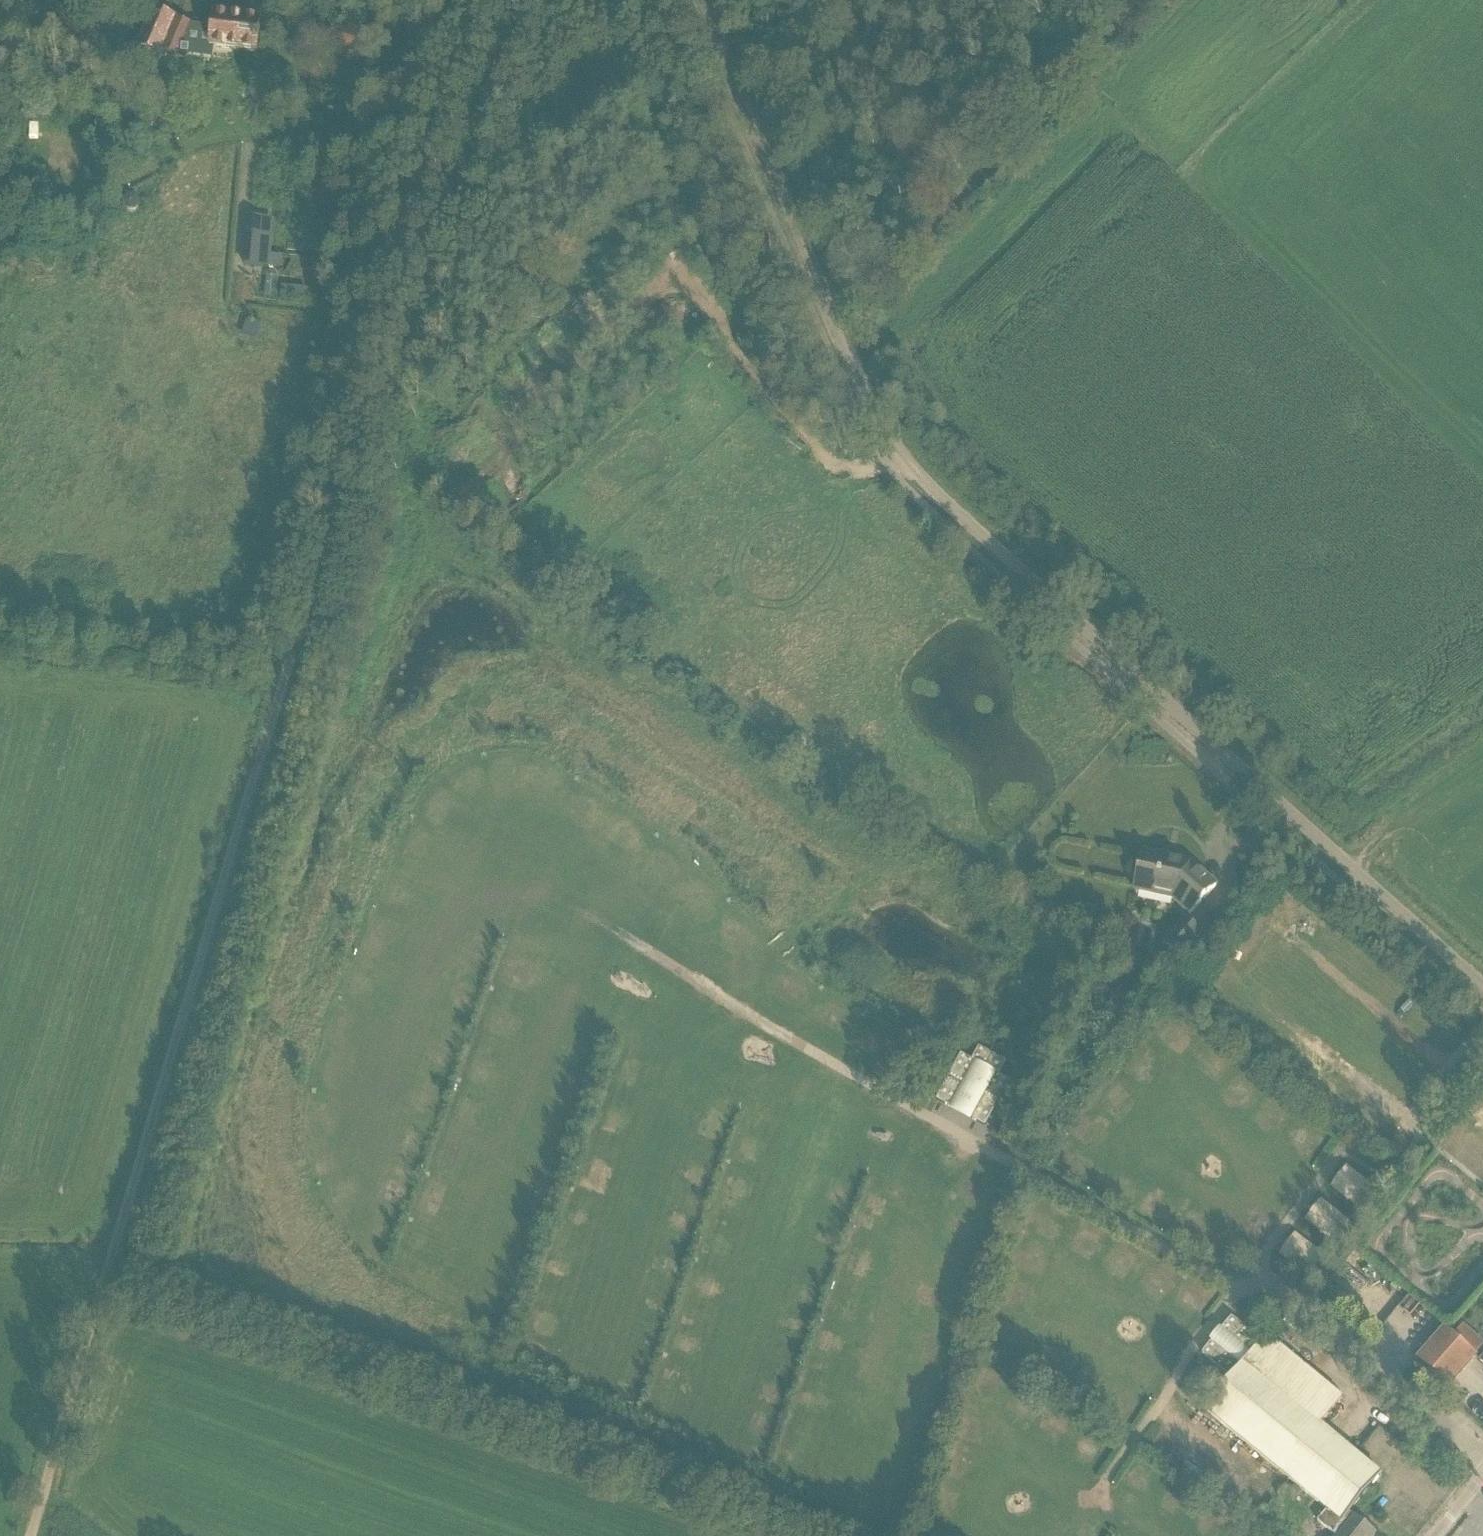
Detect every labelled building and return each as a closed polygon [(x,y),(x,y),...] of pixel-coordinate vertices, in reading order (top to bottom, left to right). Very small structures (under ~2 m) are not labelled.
[(190,25),(153,9),(137,46),(163,58),(166,52),(186,61),(189,55),(213,58),(214,48),(256,54),(260,20),(214,14),(212,29),(190,26),(190,25)] [(265,256),(257,256),(258,218),(230,217),(228,269),(265,271),(265,256)] [(304,298),(305,289),(280,287),(279,296),(304,298)] [(243,323),(241,337),(258,340),(260,326),(243,323)] [(680,383),(674,376),(663,385),(669,392),(680,383)] [(686,391),(693,405),(703,401),(696,387),(686,391)] [(1143,853),(1141,864),(1137,864),(1133,867),(1131,871),(1131,875),(1133,879),(1137,881),(1135,891),(1173,899),(1190,915),(1216,886),(1198,871),(1195,874),(1188,868),(1165,863),(1166,858),(1143,853)] [(1202,934),(1186,918),(1162,945),(1179,960),(1202,934)] [(961,1056),(937,1101),(950,1108),(952,1106),(972,1117),(971,1120),(985,1127),(1009,1082),(999,1077),(1006,1064),(979,1049),(972,1062),(961,1056)] [(996,1124),(992,1131),(1002,1137),(1006,1130),(996,1124)] [(1332,1163),(1316,1186),(1346,1207),(1362,1185),(1332,1163)] [(1308,1197),(1291,1218),(1323,1244),(1340,1222),(1308,1197)] [(1284,1230),(1267,1248),(1295,1275),(1312,1256),(1284,1230)] [(1472,1287),(1482,1301),(1482,1278),(1472,1287)] [(1203,1355),(1230,1378),(1260,1341),(1232,1319),(1203,1355)] [(1446,1331),(1420,1361),(1449,1387),(1475,1357),(1446,1331)] [(1381,1476),(1320,1426),(1342,1399),(1334,1392),(1318,1378),(1267,1337),(1206,1411),(1327,1511),(1341,1523),(1349,1514),(1381,1476)] [(709,1432),(704,1447),(715,1451),(720,1436),(709,1432)] [(1375,1535),(1349,1514),(1341,1523),(1327,1511),(1317,1523),(1333,1535),(1375,1535)] [(1071,1535),(1092,1535),(1095,1530),(1078,1521),(1071,1535)]
